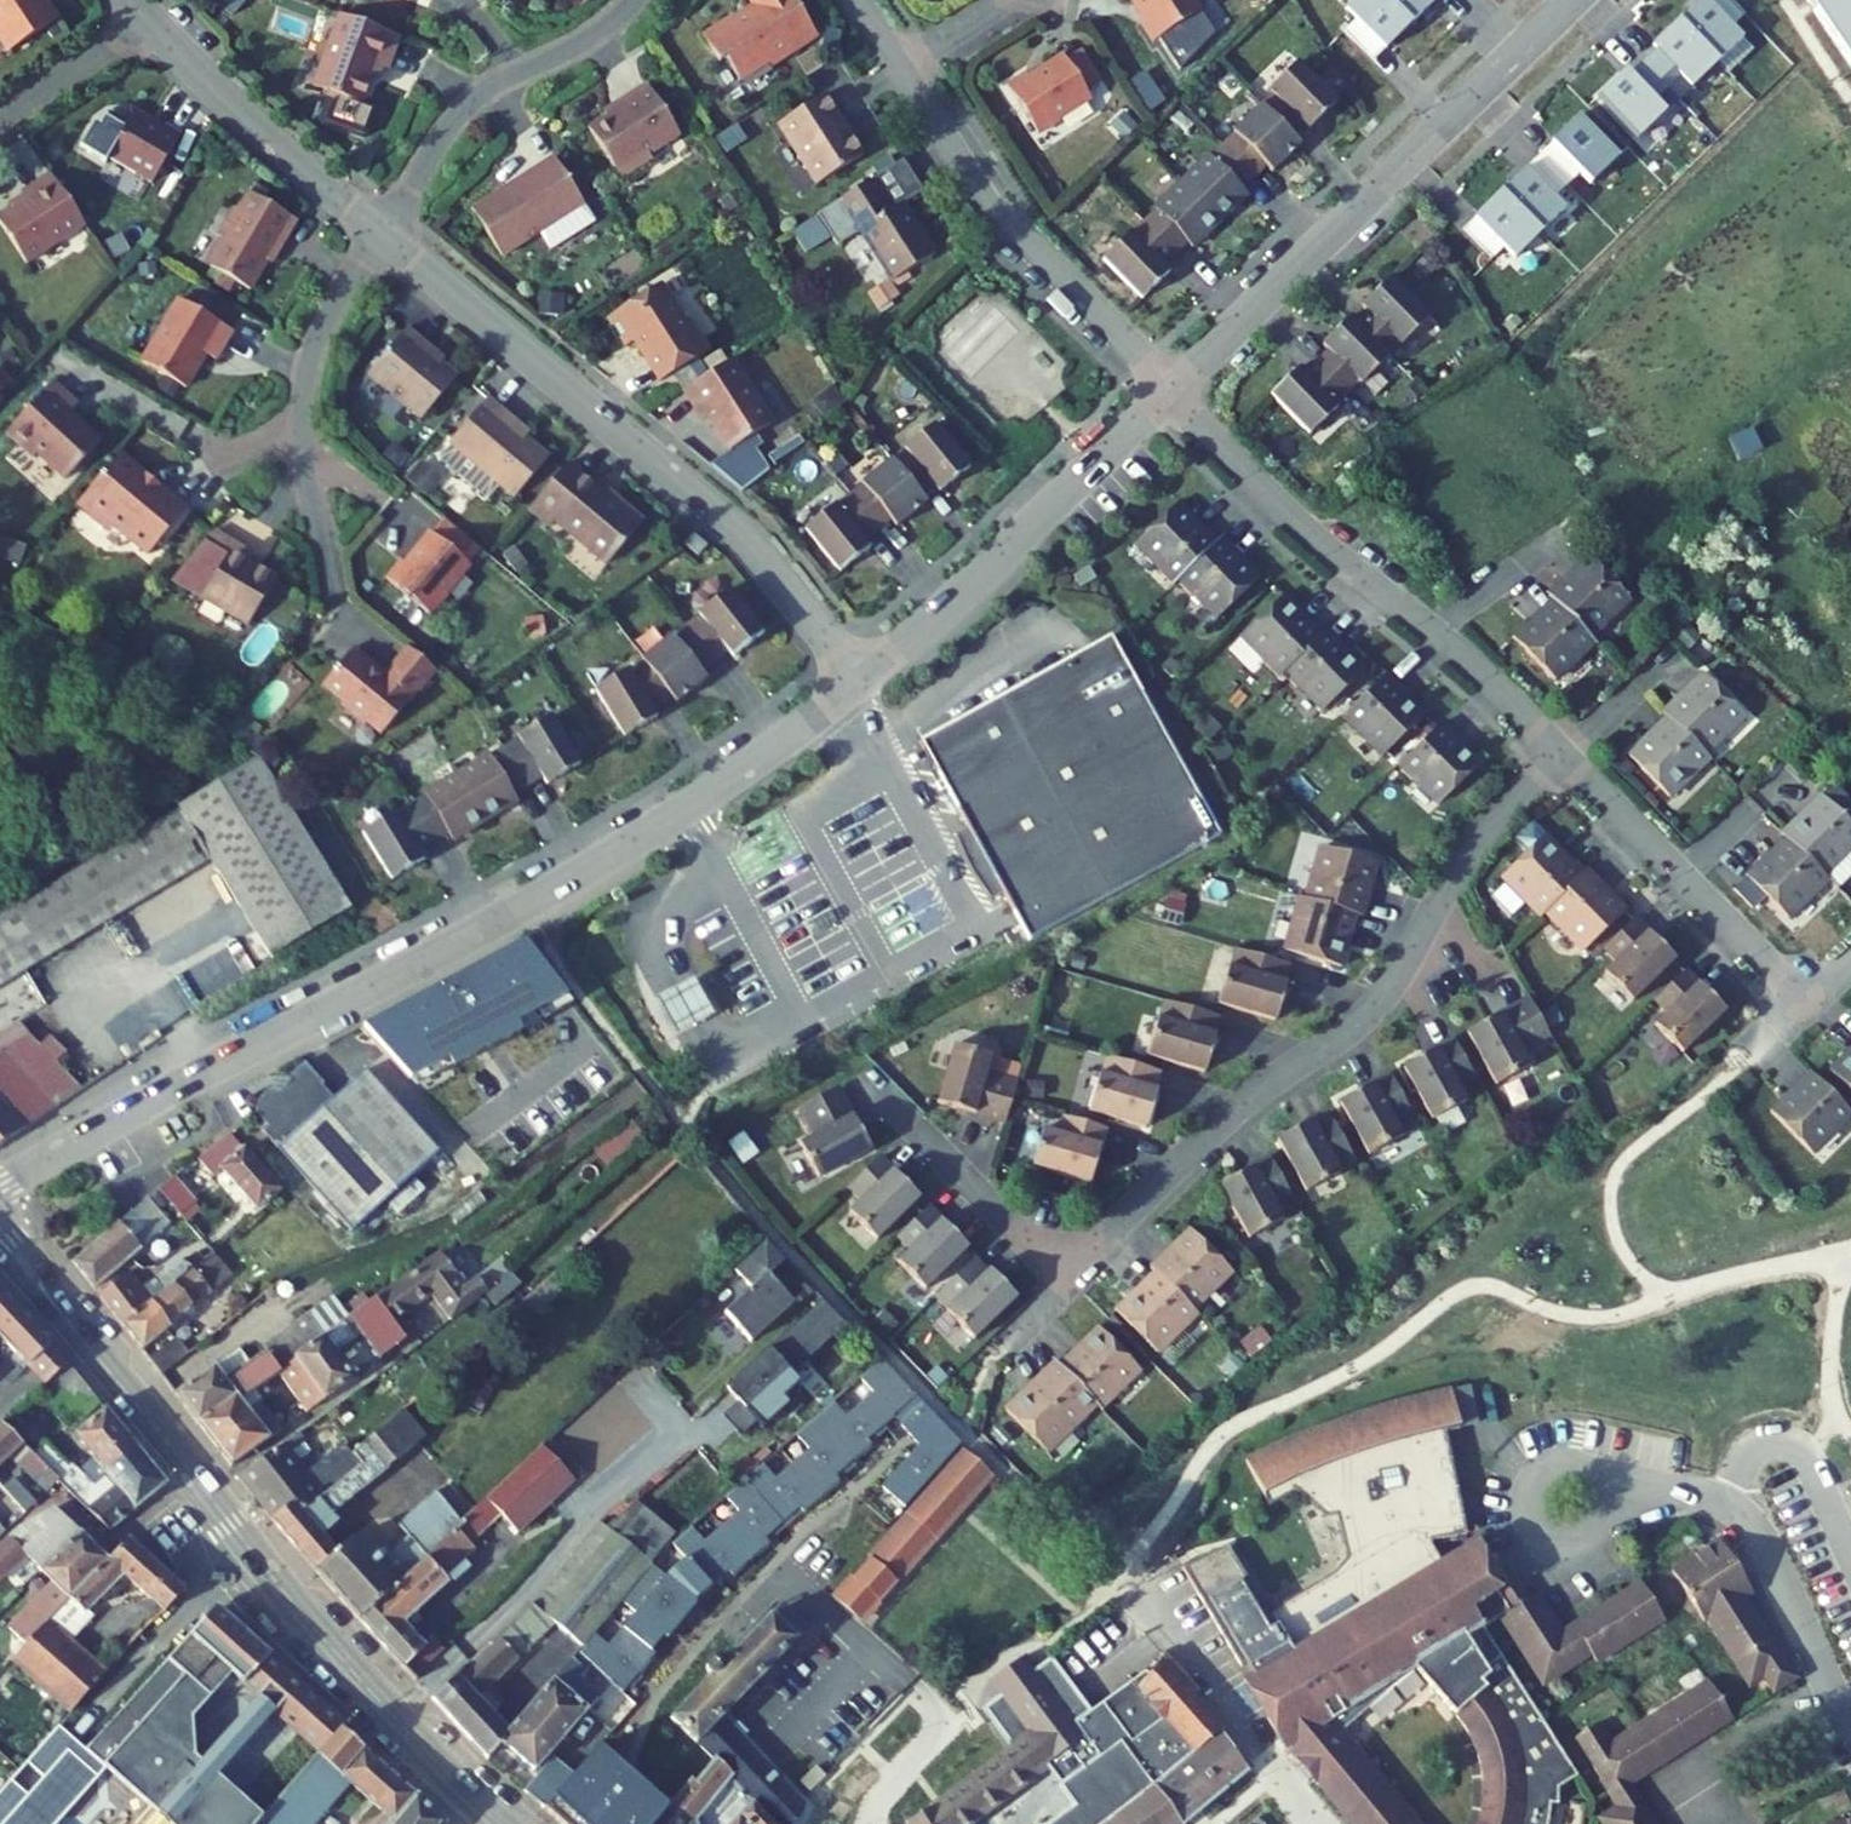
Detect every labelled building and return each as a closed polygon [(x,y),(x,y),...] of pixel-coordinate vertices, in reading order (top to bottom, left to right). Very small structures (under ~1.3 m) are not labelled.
[(10,52),(59,20),(48,3),(41,1),(41,0),(0,0),(0,37),(10,52)] [(776,64),(819,38),(795,0),(751,0),(756,7),(737,19),(728,17),(701,35),(720,63),(726,59),(741,82),(770,63),(776,64)] [(1202,10),(1195,0),(1131,0),(1134,4),(1136,4),(1146,18),(1140,22),(1153,41),(1158,38),(1179,69),(1215,34),(1200,11),(1202,10)] [(1436,0),(1356,0),(1346,10),(1386,50),(1437,1),(1436,0)] [(1704,0),(1700,0),(1653,48),(1658,51),(1632,76),(1627,72),(1601,97),(1639,138),(1666,114),(1656,103),(1681,79),(1692,86),(1743,38),(1704,0)] [(1850,64),(1850,0),(1807,0),(1850,64)] [(341,15),(315,87),(323,91),(320,98),(328,101),(320,122),(365,139),(376,108),(363,103),(377,66),(387,69),(400,36),(341,15)] [(836,52),(841,33),(829,29),(824,48),(836,52)] [(1086,90),(1102,80),(1082,49),(1066,60),(1086,90)] [(1060,119),(1091,99),(1086,90),(1066,60),(1063,55),(1045,67),(1045,70),(1030,79),(1027,74),(1008,86),(1038,135),(1060,121),(1060,119)] [(1308,131),(1337,103),(1297,62),(1269,90),(1273,95),(1262,106),(1294,138),(1305,127),(1308,131)] [(647,85),(623,100),(618,103),(621,108),(589,129),(621,180),(652,159),(649,155),(679,136),(647,85)] [(863,156),(860,151),(844,127),(845,126),(825,95),(778,125),(783,135),(816,186),(863,156)] [(1237,128),(1258,108),(1248,97),(1227,117),(1237,128)] [(1234,133),(1222,145),(1255,179),(1267,168),(1272,173),(1301,145),(1294,138),(1262,106),(1261,105),(1258,108),(1237,128),(1233,132),(1234,133)] [(152,184),(181,135),(165,125),(162,129),(131,110),(119,129),(123,131),(107,157),(152,184)] [(1136,128),(1124,116),(1112,128),(1123,140),(1136,128)] [(1619,158),(1577,118),(1553,142),(1592,183),(1619,158)] [(723,150),(733,153),(738,137),(727,134),(723,150)] [(1255,179),(1222,145),(1210,157),(1209,155),(1182,182),(1220,222),(1247,195),(1243,191),(1255,179)] [(551,250),(595,221),(554,157),(519,180),(520,182),(520,184),(511,189),(510,188),(508,187),(472,210),(502,256),(539,232),(551,250)] [(821,212),(817,214),(837,245),(859,231),(892,283),(935,255),(903,205),(923,192),(903,160),(821,212)] [(1564,209),(1527,170),(1477,218),(1515,257),(1564,209)] [(27,199),(0,217),(0,221),(28,263),(85,225),(51,174),(22,193),(27,199)] [(1143,221),(1177,255),(1189,244),(1193,248),(1220,222),(1182,182),(1155,209),(1156,209),(1143,221)] [(728,213),(745,202),(738,192),(722,202),(728,213)] [(273,265),(298,222),(248,193),(237,212),(234,210),(219,236),(222,238),(209,259),(211,267),(221,273),(235,282),(251,291),(268,262),(273,265)] [(1102,260),(1141,300),(1170,273),(1165,267),(1177,255),(1143,221),(1131,233),(1130,232),(1102,260)] [(1418,269),(1427,280),(1436,272),(1426,262),(1418,269)] [(221,273),(215,284),(229,292),(235,282),(221,273)] [(1357,322),(1390,356),(1401,345),(1402,345),(1429,319),(1390,278),(1363,305),(1368,311),(1357,322)] [(877,310),(898,296),(888,281),(868,294),(877,310)] [(644,356),(660,381),(709,351),(690,321),(684,319),(665,290),(655,288),(608,317),(628,345),(637,340),(644,351),(644,356)] [(540,314),(559,315),(560,297),(541,296),(540,314)] [(181,386),(186,389),(206,355),(216,361),(233,332),(180,301),(143,363),(167,377),(181,386)] [(1323,344),(1329,350),(1317,361),(1350,395),(1362,384),(1363,384),(1391,357),(1390,356),(1357,322),(1351,316),(1323,344)] [(421,420),(457,376),(420,346),(423,343),(406,328),(368,374),(421,420)] [(29,345),(44,344),(43,332),(28,333),(29,345)] [(736,365),(762,349),(758,343),(733,359),(736,365)] [(727,361),(721,350),(705,361),(711,371),(727,361)] [(2,355),(6,373),(18,370),(14,352),(2,355)] [(684,390),(703,420),(708,417),(730,452),(712,466),(743,493),(781,463),(761,431),(773,423),(736,365),(733,359),(684,390)] [(1271,395),(1310,436),(1339,408),(1338,407),(1350,395),(1317,361),(1305,373),(1299,367),(1271,395)] [(161,387),(175,396),(181,386),(167,377),(161,387)] [(66,479),(101,442),(70,414),(77,406),(52,383),(6,433),(34,458),(37,453),(66,479)] [(838,405),(828,390),(813,400),(823,415),(838,405)] [(480,494),(487,499),(499,484),(515,498),(549,458),(515,430),(519,425),(488,399),(450,443),(453,446),(449,451),(446,449),(440,457),(441,461),(450,468),(452,466),(482,491),(480,494)] [(892,460),(922,497),(935,487),(940,493),(971,469),(935,424),(904,449),(905,449),(892,460)] [(395,470),(407,456),(398,449),(387,450),(380,458),(395,470)] [(1372,450),(1356,459),(1362,471),(1378,462),(1372,450)] [(143,476),(145,474),(120,453),(76,505),(104,528),(116,527),(149,555),(189,507),(165,487),(164,487),(163,487),(162,487),(161,487),(160,487),(160,488),(159,489),(143,476)] [(849,494),(879,531),(892,521),(897,527),(928,503),(922,497),(892,460),(891,459),(860,482),(863,483),(849,494)] [(529,509),(551,528),(557,521),(608,564),(643,522),(621,503),(618,506),(567,464),(529,509)] [(407,478),(428,496),(439,483),(418,465),(407,478)] [(866,542),(879,531),(849,494),(836,504),(805,528),(840,573),(871,548),(866,542)] [(1173,585),(1177,581),(1215,543),(1194,522),(1196,520),(1179,503),(1137,543),(1162,568),(1159,571),(1173,585)] [(434,534),(463,559),(475,544),(446,521),(434,534)] [(249,562),(253,554),(213,531),(172,581),(249,625),(276,578),(249,562)] [(430,615),(471,566),(463,559),(434,534),(431,532),(419,545),(419,547),(406,563),(401,560),(386,579),(430,615)] [(685,544),(698,555),(707,545),(694,534),(685,544)] [(577,539),(570,547),(595,571),(603,562),(577,539)] [(1242,562),(1220,539),(1215,543),(1177,581),(1191,595),(1194,593),(1218,618),(1261,577),(1243,560),(1242,562)] [(516,571),(527,563),(515,547),(504,555),(516,571)] [(1610,578),(1617,572),(1602,556),(1595,563),(1610,578)] [(1549,596),(1555,602),(1590,638),(1615,613),(1617,616),(1632,601),(1610,578),(1595,563),(1591,558),(1568,580),(1566,579),(1549,596)] [(1097,579),(1090,567),(1074,576),(1080,588),(1097,579)] [(687,626),(715,662),(728,651),(733,657),(764,633),(730,590),(699,614),(700,616),(687,626)] [(1279,677),(1283,673),(1322,636),(1300,614),(1302,612),(1285,595),(1243,636),(1267,661),(1265,663),(1279,677)] [(1579,657),(1582,659),(1597,644),(1590,638),(1555,602),(1533,623),(1532,621),(1515,638),(1555,680),(1579,657)] [(527,636),(544,634),(543,617),(525,619),(527,636)] [(1688,650),(1701,637),(1689,625),(1676,638),(1688,650)] [(687,626),(674,636),(672,636),(642,660),(643,661),(672,697),(676,703),(707,678),(702,672),(715,662),(687,626)] [(1348,654),(1326,631),(1322,636),(1283,673),(1297,688),(1300,686),(1324,711),(1366,670),(1349,652),(1348,654)] [(91,648),(103,657),(113,646),(101,636),(91,648)] [(1221,836),(1111,637),(920,740),(968,828),(1004,894),(1024,932),(1029,941),(1221,836)] [(369,722),(383,735),(436,671),(428,664),(418,655),(408,648),(383,677),(372,668),(375,664),(354,647),(323,684),(344,702),(341,704),(367,724),(369,722)] [(124,670),(132,661),(118,649),(111,658),(124,670)] [(672,697),(643,661),(630,671),(629,669),(595,690),(623,736),(657,716),(654,711),(672,697)] [(1747,717),(1705,675),(1682,697),(1681,695),(1663,713),(1669,719),(1704,755),(1729,730),(1731,732),(1747,717)] [(1383,756),(1425,715),(1408,697),(1406,699),(1384,677),(1342,718),(1357,733),(1359,730),(1383,756)] [(528,787),(543,779),(547,785),(580,765),(551,716),(518,736),(518,737),(504,746),(528,787)] [(1208,740),(1219,729),(1206,717),(1195,728),(1208,740)] [(1694,773),(1696,775),(1711,761),(1704,755),(1669,719),(1648,740),(1646,738),(1629,755),(1669,797),(1694,773)] [(1440,804),(1481,763),(1465,746),(1463,747),(1440,725),(1398,766),(1413,781),(1415,779),(1440,804)] [(1219,763),(1232,753),(1223,740),(1209,750),(1219,763)] [(457,774),(485,820),(518,801),(514,796),(528,787),(504,746),(490,755),(489,754),(457,774)] [(246,749),(172,796),(204,848),(263,944),(339,896),(270,777),(258,760),(246,749)] [(424,793),(425,794),(410,803),(435,844),(449,835),(452,840),(485,820),(457,774),(424,793)] [(1824,797),(1850,824),(1850,803),(1834,786),(1823,796),(1824,797)] [(0,902),(0,922),(22,960),(204,848),(172,796),(0,902)] [(1824,797),(1801,819),(1800,817),(1782,834),(1788,840),(1824,876),(1830,883),(1837,890),(1850,878),(1850,824),(1824,797)] [(391,880),(425,859),(421,852),(435,844),(410,803),(362,832),(391,880)] [(1540,918),(1544,914),(1582,876),(1561,854),(1562,853),(1533,822),(1517,838),(1530,851),(1503,876),(1528,901),(1526,903),(1540,918)] [(1004,894),(968,828),(955,835),(959,845),(961,849),(964,858),(967,866),(971,872),(977,881),(984,890),(991,901),(1004,894)] [(1813,895),(1815,897),(1830,883),(1824,876),(1788,840),(1767,861),(1765,860),(1748,877),(1789,919),(1813,895)] [(1378,863),(1322,846),(1312,880),(1309,880),(1303,898),(1297,896),(1297,897),(1354,914),(1360,915),(1368,886),(1371,886),(1378,863)] [(1608,894),(1586,872),(1582,876),(1544,914),(1558,928),(1560,926),(1585,951),(1627,910),(1610,893),(1608,894)] [(1354,914),(1297,897),(1292,915),(1295,917),(1285,951),(1341,967),(1348,944),(1346,944),(1354,914)] [(1647,933),(1634,920),(1603,950),(1615,962),(1604,972),(1633,1002),(1675,960),(1648,932),(1647,933)] [(22,960),(0,922),(0,974),(22,960)] [(1230,966),(1219,1004),(1276,1020),(1288,983),(1286,983),(1291,965),(1237,950),(1232,967),(1230,966)] [(1697,985),(1685,972),(1654,1001),(1666,1014),(1655,1025),(1683,1054),(1726,1012),(1698,984),(1697,985)] [(655,999),(676,1036),(714,1016),(693,978),(655,999)] [(1159,1018),(1147,1055),(1204,1072),(1216,1035),(1214,1035),(1220,1017),(1165,1001),(1160,1019),(1159,1018)] [(1538,1014),(1530,1001),(1502,1015),(1503,1015),(1468,1034),(1496,1086),(1531,1067),(1523,1053),(1551,1038),(1538,1014)] [(73,1078),(47,1052),(56,1044),(41,1028),(32,1036),(11,1014),(0,1021),(0,1126),(73,1078)] [(462,1091),(498,1064),(470,1028),(434,1055),(462,1091)] [(1475,1078),(1455,1041),(1439,1049),(1438,1048),(1404,1067),(1432,1119),(1467,1100),(1459,1087),(1475,1078)] [(993,1058),(953,1046),(937,1103),(975,1115),(975,1113),(1006,1122),(1012,1101),(1018,1081),(988,1072),(993,1058)] [(1848,1055),(1847,1053),(1829,1070),(1850,1092),(1850,1052),(1848,1055)] [(1100,1074),(1089,1111),(1146,1128),(1158,1091),(1157,1090),(1161,1072),(1107,1057),(1103,1074),(1100,1074)] [(261,1130),(353,1233),(442,1152),(366,1069),(334,1098),(322,1085),(324,1083),(304,1062),(288,1077),(291,1080),(279,1091),(268,1090),(258,1099),(256,1102),(255,1107),(257,1114),(267,1124),(261,1130)] [(1789,1096),(1788,1094),(1770,1111),(1813,1155),(1850,1119),(1850,1114),(1812,1074),(1789,1096)] [(1375,1084),(1375,1083),(1340,1102),(1368,1154),(1403,1135),(1396,1122),(1406,1116),(1412,1113),(1391,1075),(1375,1084)] [(288,1077),(273,1077),(268,1090),(279,1091),(291,1080),(288,1077)] [(819,1178),(872,1150),(853,1115),(852,1116),(837,1088),(800,1108),(814,1135),(799,1143),(819,1178)] [(1306,1192),(1341,1173),(1341,1172),(1356,1163),(1329,1114),(1314,1122),(1313,1121),(1278,1141),(1306,1192)] [(1105,1128),(1064,1116),(1059,1133),(1044,1128),(1033,1167),(1090,1184),(1101,1146),(1100,1146),(1105,1128)] [(1403,1135),(1413,1129),(1406,1116),(1396,1122),(1403,1135)] [(257,1208),(279,1189),(230,1134),(200,1159),(213,1175),(222,1168),(257,1208)] [(879,1158),(848,1188),(860,1200),(849,1212),(877,1241),(920,1199),(894,1171),(892,1172),(879,1158)] [(1292,1198),(1272,1160),(1256,1169),(1256,1168),(1221,1187),(1249,1239),(1284,1220),(1277,1207),(1292,1198)] [(181,1213),(194,1202),(174,1179),(161,1190),(181,1213)] [(170,1224),(148,1197),(138,1206),(73,1262),(95,1288),(131,1258),(142,1248),(170,1224)] [(187,1221),(201,1210),(194,1202),(181,1213),(187,1221)] [(1205,1215),(1213,1224),(1222,1217),(1215,1207),(1205,1215)] [(927,1208),(897,1238),(909,1250),(897,1261),(926,1290),(969,1248),(942,1221),(941,1222),(927,1208)] [(1191,1230),(1174,1247),(1175,1248),(1154,1270),(1199,1317),(1200,1315),(1196,1311),(1208,1299),(1206,1296),(1232,1271),(1191,1230)] [(793,1303),(768,1275),(786,1259),(768,1240),(737,1268),(754,1287),(723,1315),(749,1343),(793,1303)] [(124,1326),(143,1350),(232,1275),(213,1251),(204,1259),(124,1326)] [(375,1297),(405,1339),(413,1332),(402,1317),(431,1296),(450,1321),(487,1291),(511,1269),(502,1257),(477,1277),(465,1285),(440,1252),(375,1297)] [(101,1295),(124,1326),(204,1259),(200,1254),(179,1262),(153,1281),(153,1280),(142,1288),(130,1271),(101,1295)] [(947,1312),(974,1339),(1017,1298),(990,1270),(989,1270),(976,1258),(936,1297),(948,1310),(947,1312)] [(1361,1266),(1349,1266),(1349,1278),(1361,1278),(1361,1266)] [(522,1326),(570,1283),(557,1269),(510,1312),(522,1326)] [(1199,1317),(1154,1270),(1153,1271),(1157,1275),(1135,1296),(1133,1294),(1116,1311),(1157,1353),(1182,1329),(1184,1331),(1199,1317)] [(28,1366),(53,1344),(6,1294),(0,1300),(0,1337),(1,1337),(28,1366)] [(295,1359),(324,1399),(351,1381),(332,1354),(360,1334),(379,1359),(406,1339),(405,1339),(375,1297),(325,1334),(294,1357),(295,1359)] [(824,1298),(727,1388),(739,1400),(728,1411),(747,1431),(758,1421),(763,1427),(790,1403),(784,1397),(800,1382),(789,1369),(803,1357),(807,1361),(848,1323),(824,1298)] [(176,1393),(198,1423),(236,1396),(239,1400),(255,1389),(279,1373),(278,1371),(295,1359),(294,1357),(325,1334),(310,1313),(263,1346),(267,1350),(249,1362),(224,1379),(215,1366),(176,1393)] [(1239,1343),(1251,1355),(1269,1338),(1257,1325),(1239,1343)] [(1099,1328),(1081,1345),(1083,1347),(1062,1368),(1057,1363),(1057,1364),(1103,1410),(1116,1397),(1115,1395),(1140,1370),(1099,1328)] [(162,1375),(188,1354),(176,1338),(149,1359),(162,1375)] [(53,1344),(28,1366),(46,1384),(69,1364),(53,1344)] [(249,1362),(240,1348),(215,1366),(224,1379),(249,1362)] [(886,1489),(905,1506),(962,1442),(882,1358),(860,1377),(873,1392),(846,1415),(833,1401),(796,1433),(809,1448),(775,1478),(763,1463),(725,1496),(738,1511),(704,1541),(691,1526),(672,1543),(686,1559),(666,1576),(652,1564),(621,1601),(635,1612),(608,1645),(594,1633),(582,1647),(578,1652),(623,1690),(658,1653),(654,1649),(666,1636),(669,1639),(702,1605),(699,1602),(732,1573),(736,1578),(747,1568),(773,1545),(769,1540),(804,1510),(807,1514),(843,1482),(840,1478),(875,1446),(871,1442),(898,1418),(924,1447),(886,1489)] [(301,1404),(307,1412),(324,1399),(295,1359),(278,1371),(279,1373),(301,1404)] [(42,1388),(53,1401),(80,1377),(69,1364),(46,1384),(42,1388)] [(1023,1393),(1005,1410),(1046,1451),(1085,1413),(1087,1415),(1097,1406),(1102,1411),(1103,1410),(1057,1364),(1024,1395),(1023,1393)] [(939,1389),(948,1380),(935,1369),(927,1378),(939,1389)] [(53,1401),(63,1414),(90,1390),(80,1377),(53,1401)] [(259,1403),(263,1400),(255,1389),(239,1400),(248,1411),(259,1403)] [(63,1414),(74,1427),(101,1404),(90,1390),(63,1414)] [(1249,1679),(1272,1719),(1269,1721),(1287,1752),(1295,1747),(1359,1823),(1414,1823),(1340,1734),(1415,1670),(1460,1719),(1464,1725),(1475,1747),(1481,1765),(1483,1786),(1483,1795),(1482,1810),(1478,1823),(1549,1823),(1551,1805),(1558,1805),(1559,1787),(1578,1775),(1502,1655),(1484,1666),(1466,1637),(1483,1626),(1528,1598),(1516,1579),(1502,1589),(1473,1543),(1439,1563),(1429,1545),(1430,1544),(1430,1542),(1465,1535),(1445,1432),(1459,1430),(1451,1391),(1403,1401),(1314,1431),(1246,1461),(1270,1507),(1299,1495),(1326,1521),(1338,1517),(1348,1559),(1336,1575),(1269,1615),(1229,1548),(1200,1559),(1183,1570),(1243,1669),(1248,1666),(1254,1676),(1249,1679)] [(269,1439),(280,1431),(259,1403),(248,1411),(239,1400),(236,1396),(198,1423),(231,1467),(269,1439)] [(406,1406),(402,1409),(399,1413),(421,1439),(428,1433),(406,1406)] [(74,1434),(94,1459),(82,1470),(95,1483),(107,1474),(114,1483),(145,1458),(106,1409),(74,1434)] [(294,1502),(272,1519),(273,1521),(274,1521),(302,1553),(320,1539),(336,1525),(332,1521),(339,1515),(335,1510),(422,1440),(421,1439),(399,1413),(392,1419),(352,1454),(362,1465),(319,1499),(303,1512),(294,1502)] [(10,1456),(48,1491),(60,1481),(31,1452),(23,1443),(3,1423),(0,1425),(0,1465),(10,1456)] [(45,1439),(36,1430),(23,1443),(31,1452),(45,1439)] [(109,1531),(118,1524),(167,1485),(145,1458),(114,1483),(107,1474),(95,1483),(82,1470),(73,1461),(70,1464),(45,1439),(31,1452),(60,1481),(109,1531)] [(238,1476),(272,1519),(294,1501),(303,1512),(324,1494),(313,1480),(285,1443),(238,1476)] [(543,1446),(478,1509),(464,1522),(465,1523),(426,1559),(360,1620),(388,1651),(401,1665),(412,1677),(442,1648),(431,1636),(421,1646),(409,1633),(415,1627),(408,1619),(448,1583),(443,1577),(474,1548),(469,1543),(500,1514),(517,1533),(574,1480),(543,1446)] [(897,1580),(991,1475),(966,1451),(873,1556),(897,1580)] [(324,1494),(361,1465),(349,1452),(313,1480),(324,1494)] [(25,1513),(36,1503),(13,1478),(3,1487),(25,1513)] [(334,1555),(316,1571),(360,1620),(426,1559),(465,1523),(464,1522),(436,1492),(399,1525),(409,1537),(379,1564),(354,1537),(334,1555)] [(637,1501),(606,1527),(600,1522),(529,1607),(433,1699),(486,1757),(508,1731),(492,1714),(500,1706),(485,1691),(554,1623),(582,1647),(594,1633),(621,1601),(652,1564),(676,1533),(637,1501)] [(26,1555),(42,1572),(81,1533),(56,1509),(20,1529),(0,1546),(0,1579),(26,1555)] [(107,1559),(81,1533),(42,1572),(55,1584),(9,1631),(25,1646),(48,1621),(51,1619),(50,1617),(58,1609),(69,1598),(107,1559)] [(1706,1546),(1711,1552),(1723,1545),(1719,1538),(1708,1545),(1706,1546)] [(302,1553),(316,1571),(334,1555),(320,1539),(302,1553)] [(76,1605),(84,1613),(123,1574),(150,1599),(164,1613),(185,1591),(170,1577),(128,1540),(108,1560),(107,1559),(69,1598),(76,1605)] [(1748,1597),(1736,1578),(1742,1575),(1723,1545),(1711,1552),(1706,1546),(1671,1568),(1706,1624),(1708,1622),(1748,1597)] [(836,1598),(862,1620),(897,1580),(873,1556),(836,1598)] [(1742,1575),(1736,1578),(1748,1597),(1754,1593),(1742,1575)] [(1649,1632),(1666,1621),(1640,1580),(1621,1592),(1622,1594),(1607,1604),(1606,1602),(1598,1607),(1599,1609),(1573,1625),(1576,1630),(1592,1654),(1597,1662),(1647,1630),(1649,1632)] [(1540,1592),(1529,1598),(1500,1617),(1511,1635),(1513,1633),(1545,1684),(1592,1654),(1576,1630),(1561,1640),(1557,1633),(1563,1629),(1557,1619),(1555,1621),(1549,1612),(1552,1611),(1540,1592)] [(1764,1676),(1774,1691),(1795,1678),(1771,1639),(1769,1641),(1764,1634),(1769,1631),(1763,1622),(1761,1624),(1755,1614),(1757,1613),(1748,1597),(1708,1622),(1718,1638),(1720,1637),(1750,1684),(1764,1676)] [(58,1609),(65,1615),(76,1605),(69,1598),(58,1609)] [(1500,1617),(1529,1598),(1528,1598),(1483,1626),(1484,1627),(1500,1617)] [(167,1661),(211,1698),(224,1684),(230,1690),(238,1680),(243,1684),(269,1655),(216,1607),(210,1613),(167,1661)] [(773,1662),(775,1664),(798,1640),(772,1614),(724,1663),(722,1660),(718,1657),(712,1657),(708,1660),(706,1665),(706,1669),(709,1673),(712,1675),(670,1718),(694,1742),(720,1716),(726,1710),(773,1662)] [(48,1621),(25,1646),(12,1661),(71,1713),(105,1673),(48,1621)] [(1249,1771),(1221,1732),(1223,1730),(1194,1696),(1199,1693),(1164,1654),(1150,1674),(1145,1671),(1090,1712),(1011,1750),(1046,1767),(1074,1806),(1050,1823),(1186,1823),(1249,1771)] [(243,1684),(258,1699),(284,1670),(269,1656),(270,1656),(269,1655),(243,1684)] [(998,1699),(981,1711),(1011,1750),(1090,1712),(1049,1659),(1033,1671),(1022,1658),(988,1684),(998,1699)] [(107,1766),(132,1787),(149,1767),(174,1739),(193,1718),(211,1698),(167,1661),(127,1708),(145,1723),(107,1766)] [(486,1757),(487,1758),(501,1741),(534,1771),(599,1696),(578,1679),(585,1672),(571,1661),(553,1680),(508,1731),(486,1757)] [(284,1670),(258,1699),(275,1714),(301,1685),(284,1670)] [(1249,1679),(1245,1681),(1269,1721),(1272,1719),(1249,1679)] [(1732,1717),(1709,1682),(1657,1714),(1656,1712),(1639,1722),(1665,1763),(1683,1752),(1682,1750),(1696,1740),(1698,1743),(1707,1736),(1706,1734),(1732,1717)] [(275,1714),(294,1730),(297,1732),(319,1755),(342,1729),(346,1724),(301,1685),(275,1714)] [(275,1714),(258,1699),(200,1762),(203,1765),(158,1811),(164,1816),(172,1823),(215,1774),(218,1776),(275,1714)] [(127,1708),(89,1750),(107,1766),(145,1723),(127,1708)] [(704,1752),(730,1727),(720,1716),(694,1742),(704,1752)] [(193,1718),(174,1739),(196,1758),(193,1718)] [(1647,1775),(1665,1763),(1639,1722),(1623,1733),(1624,1735),(1610,1744),(1599,1726),(1588,1733),(1586,1731),(1576,1737),(1611,1794),(1646,1773),(1647,1775)] [(27,1762),(45,1777),(27,1795),(11,1781),(0,1793),(0,1823),(54,1823),(57,1821),(98,1777),(107,1766),(59,1727),(27,1762)] [(806,1808),(796,1798),(730,1727),(704,1752),(713,1761),(731,1779),(773,1823),(794,1823),(806,1808)] [(264,1818),(259,1823),(314,1823),(349,1782),(380,1811),(402,1785),(342,1729),(319,1755),(264,1818)] [(149,1767),(132,1787),(158,1811),(203,1765),(200,1762),(196,1758),(174,1739),(149,1767)] [(544,1808),(562,1823),(654,1823),(667,1808),(600,1744),(574,1773),(544,1808)] [(1287,1752),(1347,1823),(1359,1823),(1295,1747),(1287,1752)] [(907,1823),(968,1823),(1046,1767),(1011,1750),(931,1808),(906,1822),(907,1823)] [(526,1791),(544,1808),(574,1773),(555,1756),(526,1791)] [(731,1779),(713,1761),(694,1784),(689,1781),(667,1808),(654,1823),(773,1823),(731,1779)] [(816,1767),(800,1782),(806,1789),(809,1792),(825,1777),(822,1773),(816,1767)] [(264,1818),(218,1776),(215,1774),(172,1823),(173,1823),(259,1823),(264,1818)] [(405,1788),(402,1785),(380,1811),(382,1813),(393,1822),(415,1797),(405,1788)] [(1637,1795),(1601,1818),(1605,1823),(1658,1823),(1655,1819),(1653,1821),(1637,1795)] [(415,1797),(393,1822),(391,1823),(444,1823),(415,1797)] [(172,1823),(158,1811),(146,1823),(172,1823)]
